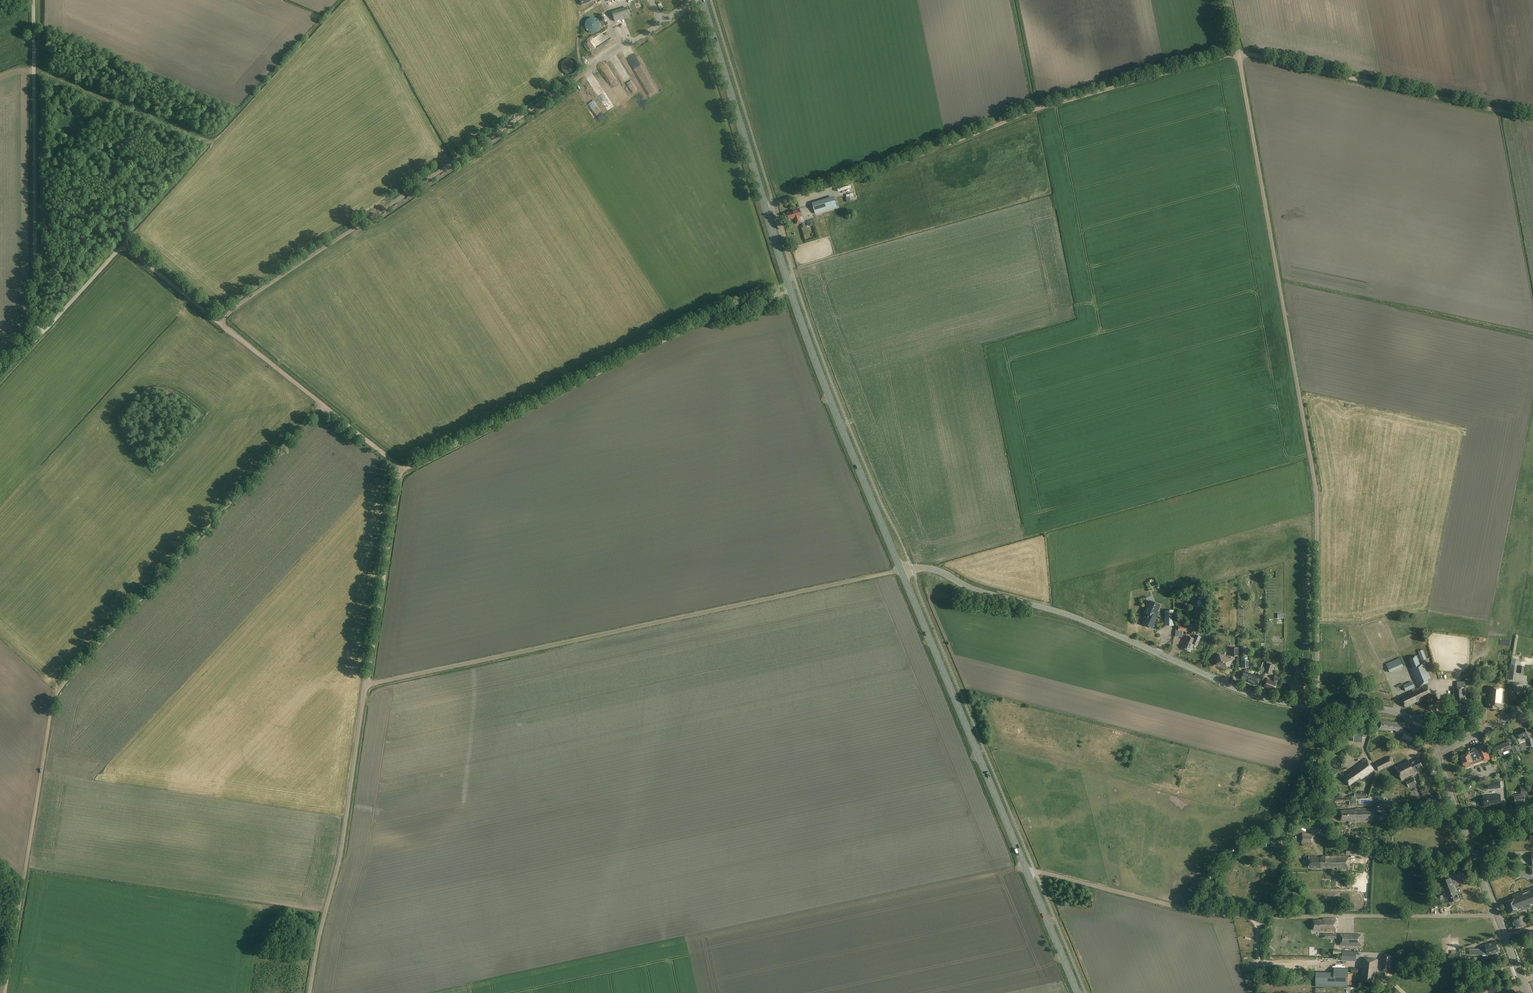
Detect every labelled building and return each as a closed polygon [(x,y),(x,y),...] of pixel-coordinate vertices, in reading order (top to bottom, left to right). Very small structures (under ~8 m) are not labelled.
[(631,17),(627,7),(612,12),(615,22),(631,17)] [(593,18),(592,18),(591,18),(590,18),(589,19),(588,19),(587,20),(586,21),(586,22),(586,23),(585,23),(585,24),(585,25),(585,26),(585,27),(586,28),(586,29),(586,30),(587,30),(588,31),(589,32),(590,32),(591,33),(592,33),(593,33),(594,33),(595,32),(596,32),(597,31),(598,31),(598,30),(599,30),(599,29),(600,28),(600,27),(600,26),(600,25),(600,24),(600,23),(600,22),(599,22),(599,21),(598,20),(597,19),(596,18),(595,18),(594,18),(593,18)] [(589,76),(595,85),(598,83),(593,74),(589,76)] [(620,100),(628,98),(627,93),(620,95),(619,92),(618,92),(620,100)] [(836,197),(813,204),(816,215),(839,208),(836,197)] [(802,217),(799,208),(793,210),(793,211),(787,213),(789,220),(793,219),(794,220),(795,219),(797,224),(801,223),(799,217),(802,217)] [(808,223),(811,227),(817,222),(814,218),(808,223)] [(1154,603),(1151,602),(1149,603),(1148,605),(1149,607),(1147,607),(1145,612),(1146,614),(1147,614),(1146,615),(1148,615),(1147,618),(1146,620),(1145,620),(1144,623),(1145,625),(1148,626),(1149,626),(1152,627),(1157,617),(1155,616),(1157,612),(1156,610),(1158,610),(1160,606),(1156,604),(1155,605),(1154,603)] [(1174,626),(1173,610),(1164,610),(1164,626),(1174,626)] [(1182,622),(1182,625),(1176,625),(1176,633),(1178,634),(1178,636),(1182,637),(1182,632),(1187,632),(1187,628),(1194,628),(1194,625),(1187,624),(1186,624),(1186,623),(1182,622)] [(1201,637),(1196,635),(1194,639),(1187,636),(1182,648),(1190,651),(1193,644),(1197,645),(1201,637)] [(1427,659),(1423,650),(1418,652),(1422,661),(1427,659)] [(1232,659),(1219,654),(1217,658),(1219,659),(1216,665),(1226,669),(1228,664),(1230,665),(1232,659)] [(1420,665),(1417,656),(1409,659),(1413,668),(1411,669),(1418,687),(1428,683),(1426,680),(1430,678),(1424,663),(1420,665)] [(1404,666),(1400,658),(1386,664),(1390,672),(1404,666)] [(1517,659),(1511,659),(1511,665),(1510,665),(1508,680),(1515,681),(1517,665),(1516,665),(1517,659)] [(1273,665),(1267,663),(1265,672),(1271,674),(1273,665)] [(1260,678),(1244,671),(1240,679),(1247,682),(1247,681),(1257,686),(1260,678)] [(1273,682),(1267,679),(1264,687),(1274,690),(1277,683),(1276,683),(1277,680),(1279,681),(1281,676),(1275,674),(1273,679),(1274,679),(1273,682)] [(1465,688),(1464,681),(1457,682),(1457,688),(1452,688),(1453,709),(1457,709),(1457,713),(1467,712),(1466,688),(1465,688)] [(1416,690),(1412,682),(1404,686),(1406,691),(1411,689),(1413,693),(1401,698),(1405,707),(1417,701),(1418,703),(1433,697),(1427,684),(1416,690)] [(1305,694),(1304,683),(1291,685),(1292,694),(1299,693),(1299,694),(1305,694)] [(1523,684),(1510,683),(1509,693),(1511,693),(1511,699),(1521,700),(1521,690),(1522,690),(1523,684)] [(1503,704),(1504,689),(1489,688),(1488,702),(1490,703),(1489,709),(1496,709),(1496,708),(1501,709),(1501,704),(1503,704)] [(1396,723),(1381,721),(1380,729),(1396,730),(1396,732),(1403,733),(1404,723),(1396,722),(1396,723)] [(1355,728),(1354,741),(1363,741),(1364,737),(1366,737),(1367,731),(1364,731),(1364,729),(1355,728)] [(1527,735),(1524,729),(1517,732),(1519,738),(1524,736),(1526,739),(1528,738),(1527,735)] [(1402,738),(1411,741),(1414,734),(1405,731),(1402,738)] [(1511,749),(1508,742),(1496,747),(1499,754),(1511,749)] [(1491,759),(1485,743),(1479,745),(1479,746),(1472,749),(1472,751),(1468,752),(1469,753),(1461,756),(1463,762),(1462,762),(1464,766),(1464,765),(1465,766),(1466,768),(1470,767),(1469,764),(1472,763),(1473,765),(1484,760),(1485,762),(1491,759)] [(1394,763),(1391,757),(1375,765),(1378,771),(1394,763)] [(1374,770),(1366,759),(1354,768),(1354,769),(1343,778),(1349,786),(1360,778),(1361,780),(1374,770)] [(1423,768),(1418,759),(1410,763),(1408,760),(1395,767),(1402,780),(1415,773),(1415,772),(1423,768)] [(1417,783),(1414,778),(1406,782),(1409,787),(1417,783)] [(1511,795),(1512,801),(1515,800),(1515,803),(1515,805),(1520,804),(1520,803),(1525,802),(1524,796),(1528,795),(1527,786),(1520,787),(1521,793),(1511,795)] [(1496,795),(1483,797),(1484,806),(1497,805),(1496,795)] [(1373,821),(1372,808),(1355,809),(1355,810),(1341,810),(1341,821),(1355,820),(1355,822),(1373,821)] [(1313,834),(1302,833),(1301,844),(1312,844),(1313,834)] [(1326,857),(1326,868),(1337,868),(1337,869),(1348,869),(1349,856),(1334,856),(1334,857),(1326,857)] [(1320,868),(1326,868),(1326,857),(1309,857),(1309,868),(1320,868)] [(1440,887),(1443,895),(1455,890),(1453,885),(1455,884),(1456,883),(1452,882),(1452,880),(1451,880),(1450,878),(1440,882),(1441,887),(1440,887)] [(1512,895),(1514,899),(1506,902),(1510,914),(1518,911),(1519,912),(1524,910),(1524,911),(1532,907),(1532,887),(1512,895)] [(1455,890),(1443,895),(1439,895),(1439,904),(1442,904),(1442,902),(1445,900),(1446,903),(1446,904),(1447,907),(1454,905),(1453,902),(1459,900),(1458,899),(1459,898),(1458,895),(1457,895),(1455,890)] [(1525,925),(1523,916),(1520,917),(1512,919),(1515,929),(1523,926),(1525,925)] [(1336,931),(1336,918),(1322,919),(1322,920),(1313,920),(1313,930),(1327,930),(1327,931),(1336,931)] [(1363,935),(1340,934),(1339,945),(1362,946),(1363,935)] [(1499,951),(1495,942),(1485,945),(1486,949),(1470,949),(1470,955),(1484,955),(1488,955),(1499,951)] [(1392,955),(1384,954),(1382,971),(1390,972),(1392,955)] [(1378,959),(1363,958),(1362,974),(1362,981),(1374,983),(1375,971),(1377,971),(1378,959)] [(1348,974),(1348,968),(1334,968),(1334,973),(1316,972),(1316,986),(1348,987),(1348,985),(1352,985),(1352,974),(1348,974)]
